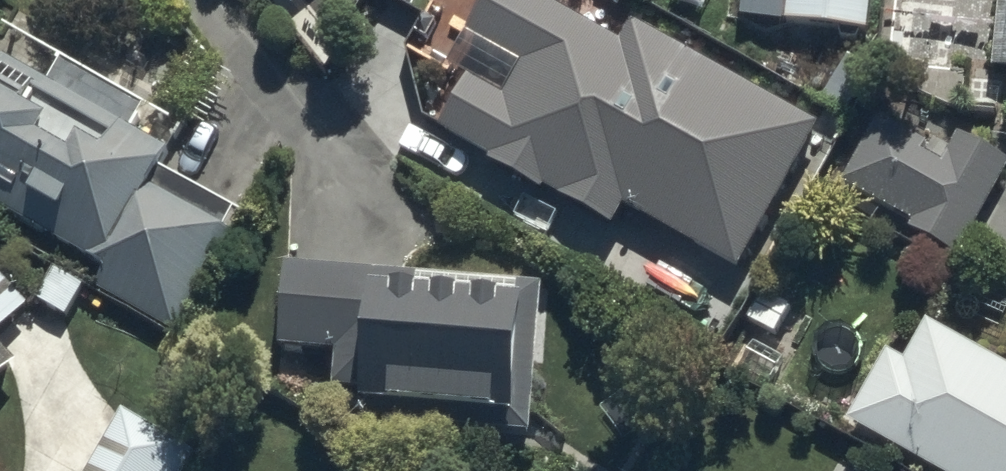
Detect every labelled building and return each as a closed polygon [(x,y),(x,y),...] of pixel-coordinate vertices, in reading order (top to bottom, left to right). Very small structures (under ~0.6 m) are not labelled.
[(621,38),(553,0),(479,0),(465,24),(522,56),(501,92),(465,71),(437,120),(489,149),(485,153),(540,184),(543,178),(609,216),(619,198),(738,264),(819,121),(633,16),(621,38)] [(786,16),(866,24),(869,0),(787,0),(786,16)] [(991,58),(1005,60),(1005,0),(997,0),(991,58)] [(227,208),(150,164),(161,145),(0,53),(0,203),(104,262),(96,274),(167,314),(227,208)] [(960,129),(943,159),(921,147),(926,137),(876,110),(840,177),(910,215),(905,224),(957,252),(1005,163),(1005,154),(960,129)] [(532,277),(290,259),(284,339),(340,343),(337,377),(386,380),(384,406),(522,415),(532,277)] [(17,303),(0,284),(0,319),(17,303)] [(849,410),(958,470),(1005,470),(1005,361),(924,315),(901,356),(885,347),(849,410)] [(11,363),(0,351),(0,372),(11,363)] [(121,408),(83,470),(164,470),(181,443),(121,408)]
